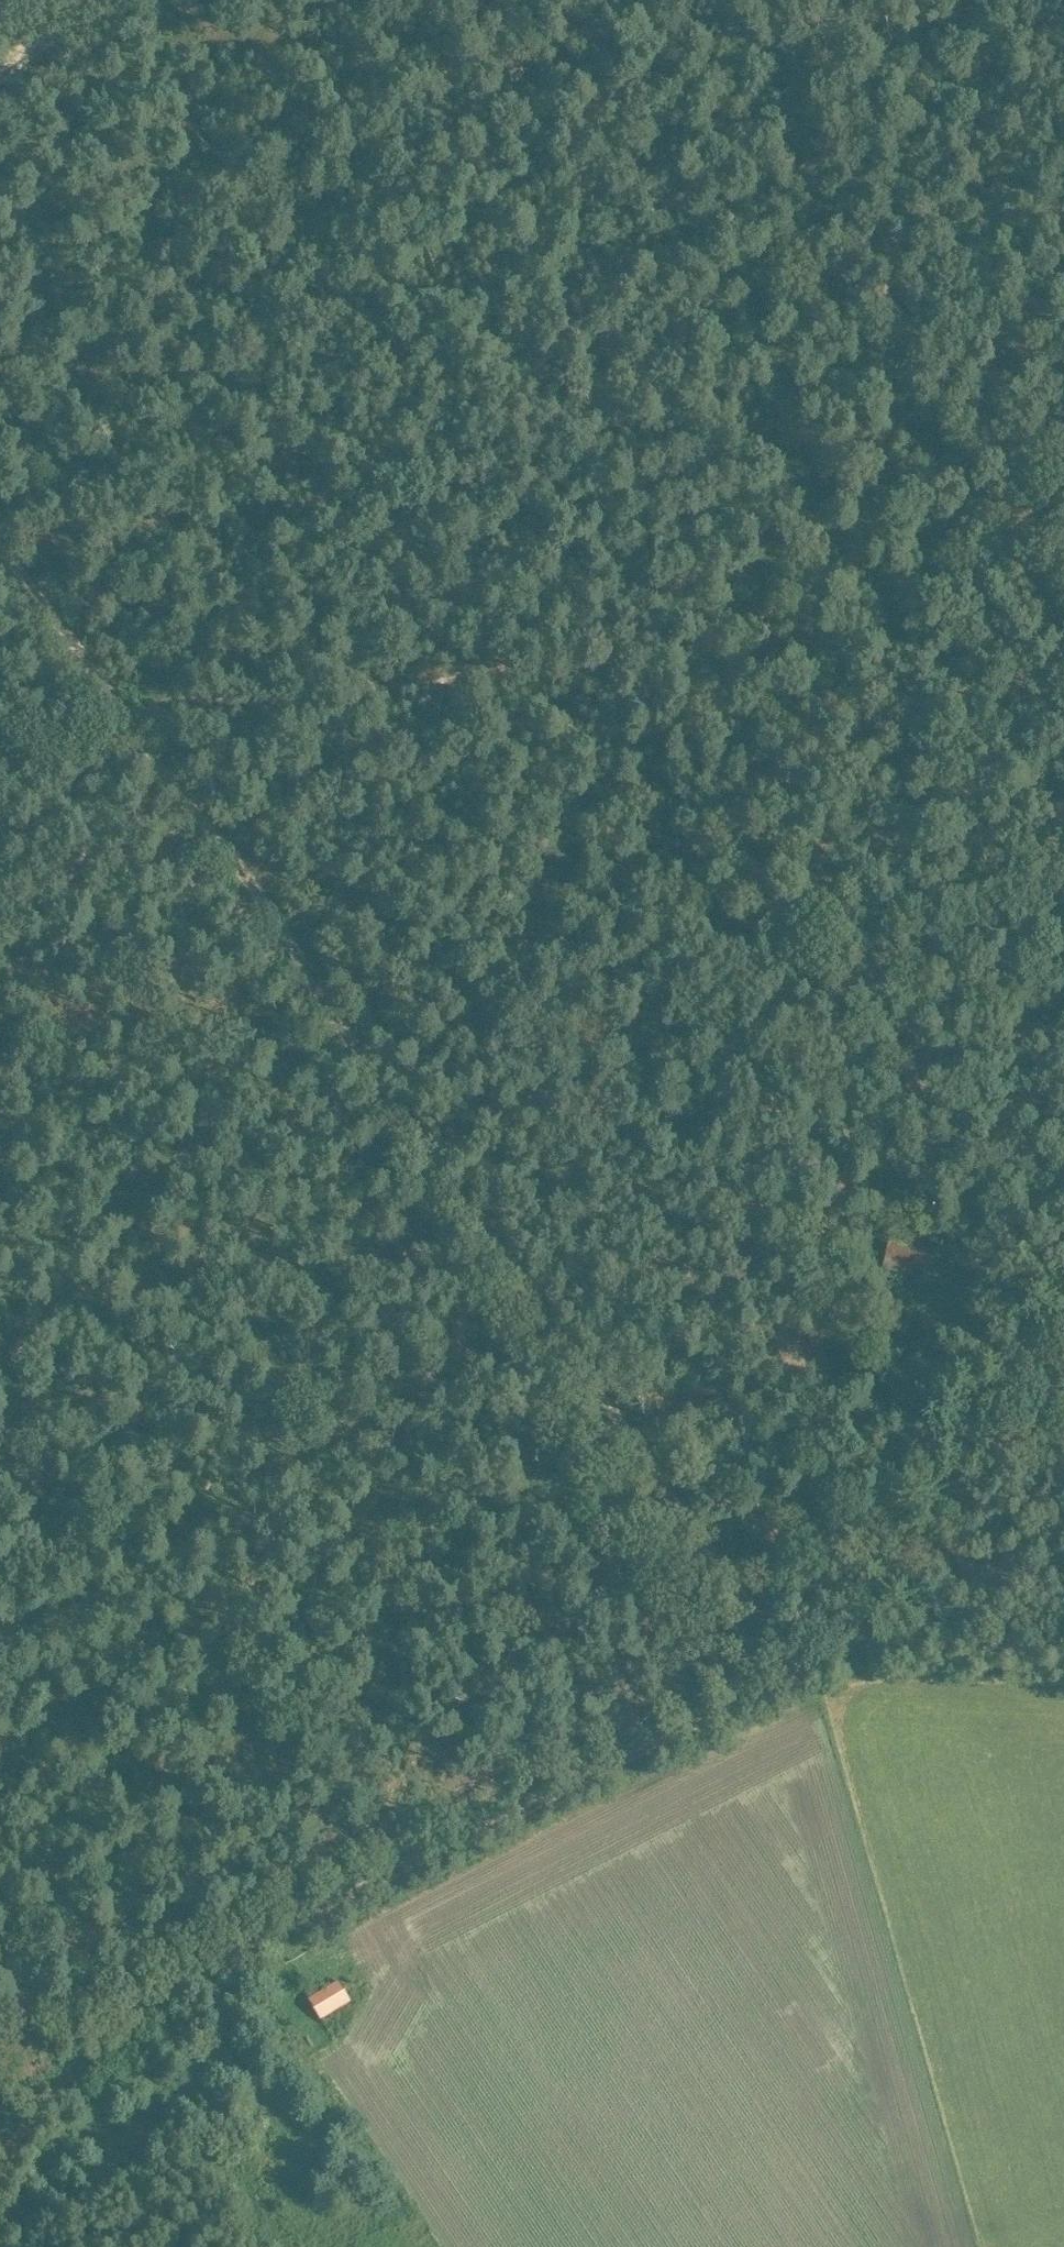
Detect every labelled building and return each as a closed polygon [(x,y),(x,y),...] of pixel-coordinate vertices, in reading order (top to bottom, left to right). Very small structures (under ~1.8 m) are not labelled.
[(825,1224),(836,1229),(843,1212),(832,1208),(825,1224)] [(927,1270),(931,1247),(887,1240),(882,1272),(911,1277),(913,1268),(927,1270)] [(306,1997),(320,2019),(350,2000),(337,1978),(306,1997)]
